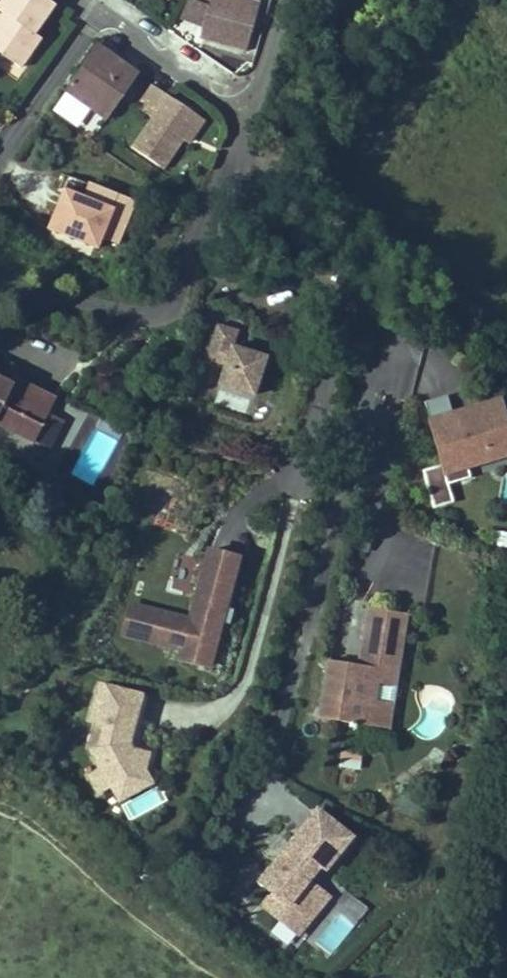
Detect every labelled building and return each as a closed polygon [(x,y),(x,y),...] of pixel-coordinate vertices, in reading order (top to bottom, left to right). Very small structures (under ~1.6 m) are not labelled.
[(54,5),(47,0),(3,0),(0,4),(0,11),(3,14),(0,18),(0,54),(20,68),(41,38),(34,34),(54,5)] [(192,0),(190,0),(181,16),(205,19),(209,5),(192,0)] [(209,5),(205,19),(199,38),(246,51),(254,21),(250,20),(255,2),(248,0),(192,0),(209,5)] [(254,21),(259,3),(255,2),(250,20),(254,21)] [(137,75),(96,46),(65,90),(106,120),(137,75)] [(151,117),(132,147),(164,169),(183,140),(198,118),(199,117),(151,85),(136,107),(151,117)] [(95,133),(101,116),(86,111),(80,128),(95,133)] [(202,121),(198,118),(183,140),(187,143),(202,121)] [(69,176),(48,229),(97,249),(101,238),(117,244),(134,203),(69,176)] [(254,395),(266,358),(232,347),(237,332),(218,326),(207,359),(225,364),(219,384),(254,395)] [(0,378),(0,426),(33,443),(34,442),(48,413),(55,399),(15,378),(12,384),(0,378)] [(423,470),(434,508),(454,502),(448,484),(471,478),(468,468),(465,458),(506,445),(506,429),(502,412),(456,425),(452,414),(447,396),(424,402),(442,465),(423,470)] [(499,400),(452,414),(456,425),(502,412),(499,400)] [(50,449),(64,421),(48,413),(34,442),(50,449)] [(468,468),(506,456),(506,445),(465,458),(468,468)] [(100,505),(55,480),(47,495),(92,519),(100,505)] [(234,572),(236,561),(210,554),(207,565),(234,572)] [(208,666),(220,622),(229,624),(233,609),(224,607),(234,572),(207,565),(192,620),(132,604),(124,633),(182,648),(179,658),(208,666)] [(386,728),(403,628),(391,626),(393,612),(369,608),(357,665),(353,670),(327,666),(319,718),(386,728)] [(403,628),(405,614),(393,612),(391,626),(403,628)] [(357,665),(328,660),(327,666),(353,670),(357,665)] [(128,743),(141,695),(99,684),(89,721),(96,723),(89,748),(101,768),(88,775),(98,793),(109,786),(125,777),(140,781),(144,770),(149,753),(133,748),(125,752),(123,746),(128,743)] [(337,766),(358,770),(361,753),(339,749),(337,766)] [(125,777),(109,786),(119,802),(152,783),(144,770),(140,781),(125,777)] [(291,929),(323,890),(307,878),(317,866),(322,871),(349,837),(316,811),(289,844),(295,849),(286,860),(280,856),(259,881),(273,893),(262,906),(291,929)] [(296,933),(328,894),(323,890),(291,929),(296,933)]
